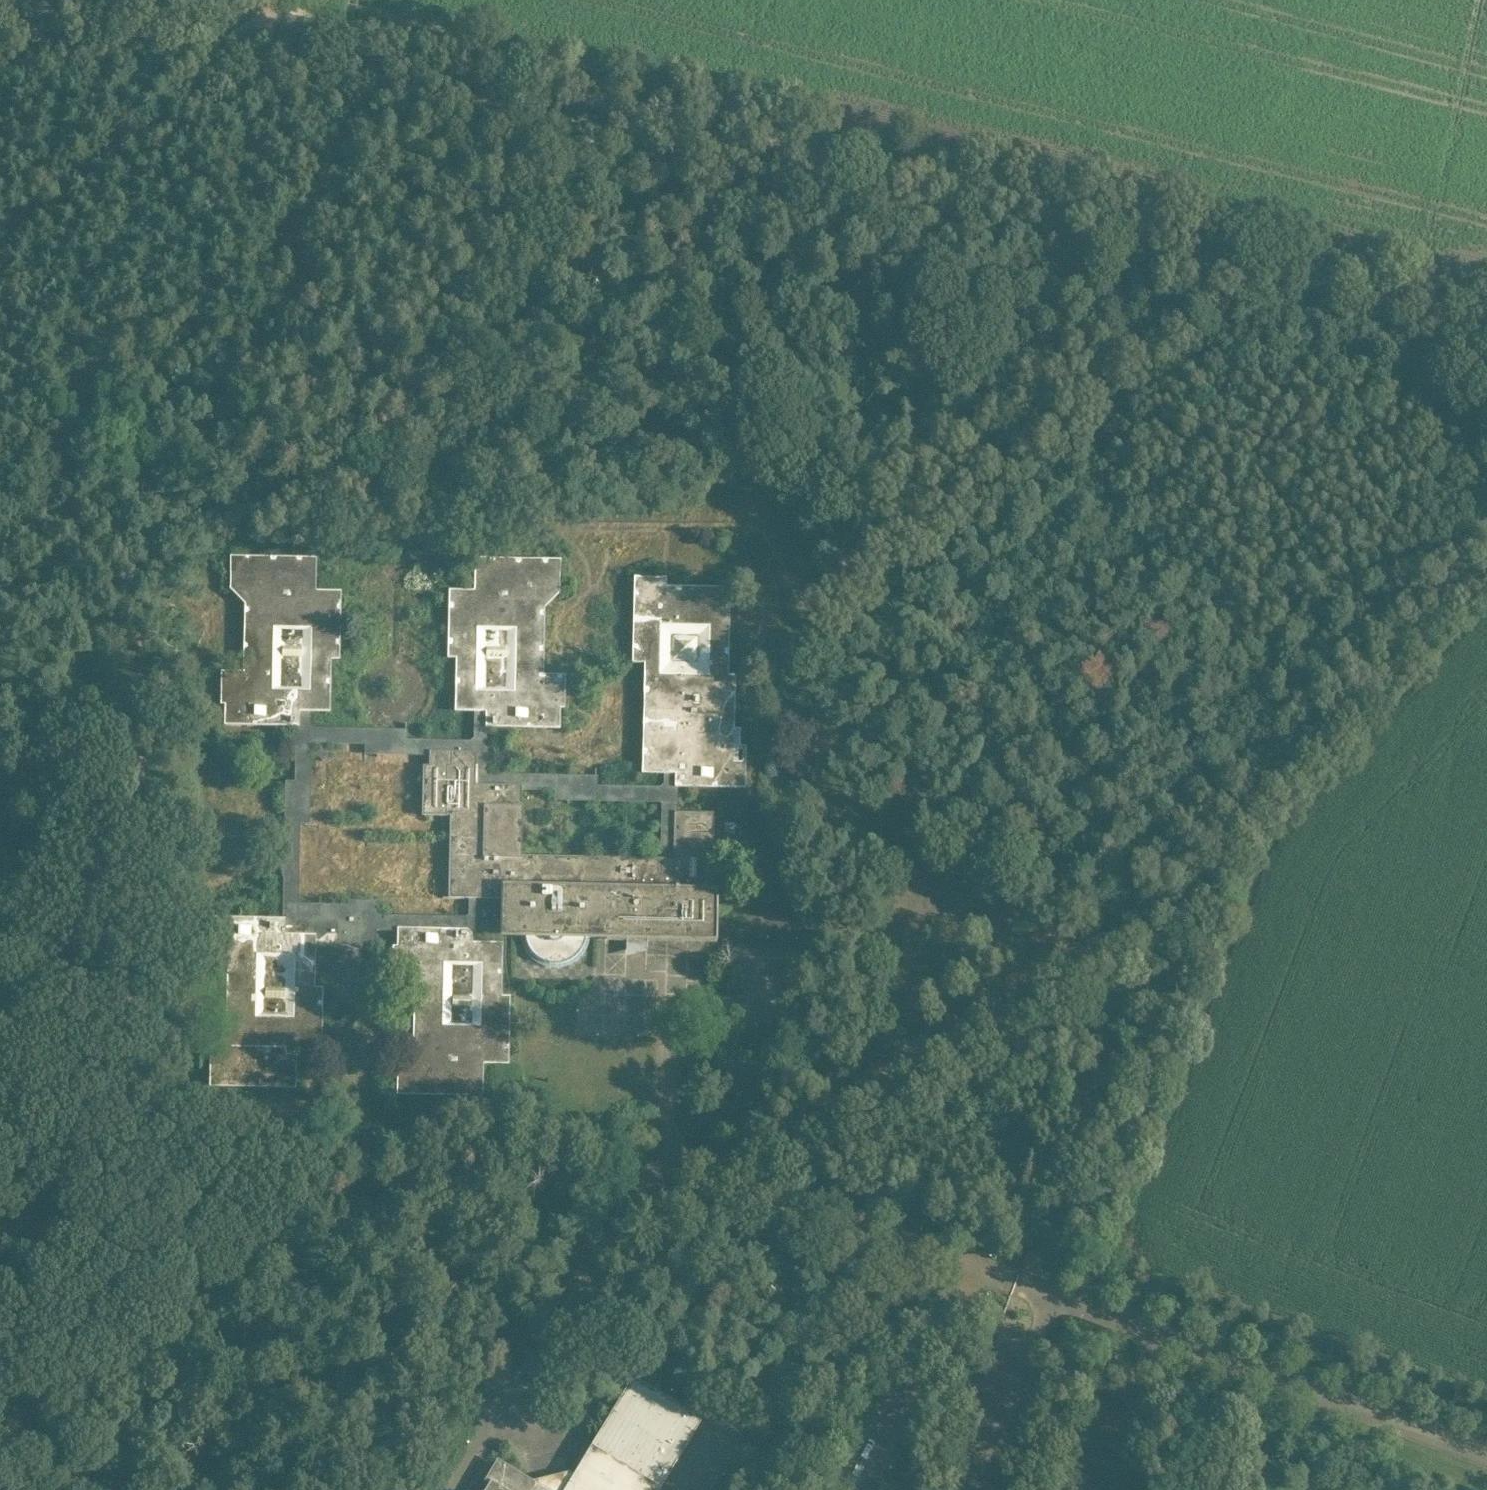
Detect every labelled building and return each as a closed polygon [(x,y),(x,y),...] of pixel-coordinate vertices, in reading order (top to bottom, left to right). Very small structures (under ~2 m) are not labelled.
[(454,713),(474,714),(473,740),(469,743),(406,741),(407,732),(309,730),(309,713),(329,714),(330,661),(339,661),(341,594),(315,593),(316,560),(230,558),(230,591),(244,607),(243,674),(221,673),(220,706),(224,707),(224,727),(296,728),(294,783),(285,783),(283,857),(282,857),(281,877),(282,877),(281,921),(210,919),(210,940),(206,940),(205,973),(227,973),(225,1042),(209,1056),(209,1089),(295,1090),(296,1057),(322,1058),(322,990),(315,990),(315,943),(319,943),(327,936),(337,936),(337,943),(375,944),(376,932),(397,933),(396,948),(393,948),(392,981),(413,982),(412,1049),(397,1064),(397,1097),(482,1099),(483,1066),(508,1066),(510,999),(501,999),(502,946),(483,945),(484,932),(501,932),(500,939),(521,940),(521,943),(522,945),(523,948),(524,951),(525,953),(527,956),(529,958),(531,960),(533,962),(536,964),(538,965),(541,967),(543,968),(546,968),(549,969),(552,969),(555,969),(558,969),(561,969),(564,968),(566,967),(569,966),(572,965),(574,963),(576,961),(579,959),(581,957),(582,955),(584,952),(585,950),(586,947),(587,944),(588,941),(715,944),(716,894),(711,894),(713,816),(677,815),(677,788),(745,790),(746,748),(740,748),(740,731),(733,731),(735,678),(727,678),(729,590),(665,588),(665,580),(634,579),(632,665),(644,665),(641,775),(663,775),(663,786),(660,789),(596,788),(596,778),(490,776),(487,772),(487,730),(559,730),(559,710),(564,710),(565,677),(543,677),(544,609),(559,594),(560,562),(474,560),(474,593),(448,592),(447,660),(455,660),(454,713)] [(1037,1260),(1030,1258),(1027,1268),(1034,1271),(1035,1267),(1039,1268),(1043,1257),(1038,1256),(1037,1260)] [(702,1420),(633,1378),(565,1489),(660,1489),(702,1420)] [(497,1461),(479,1489),(544,1489),(497,1461)]
